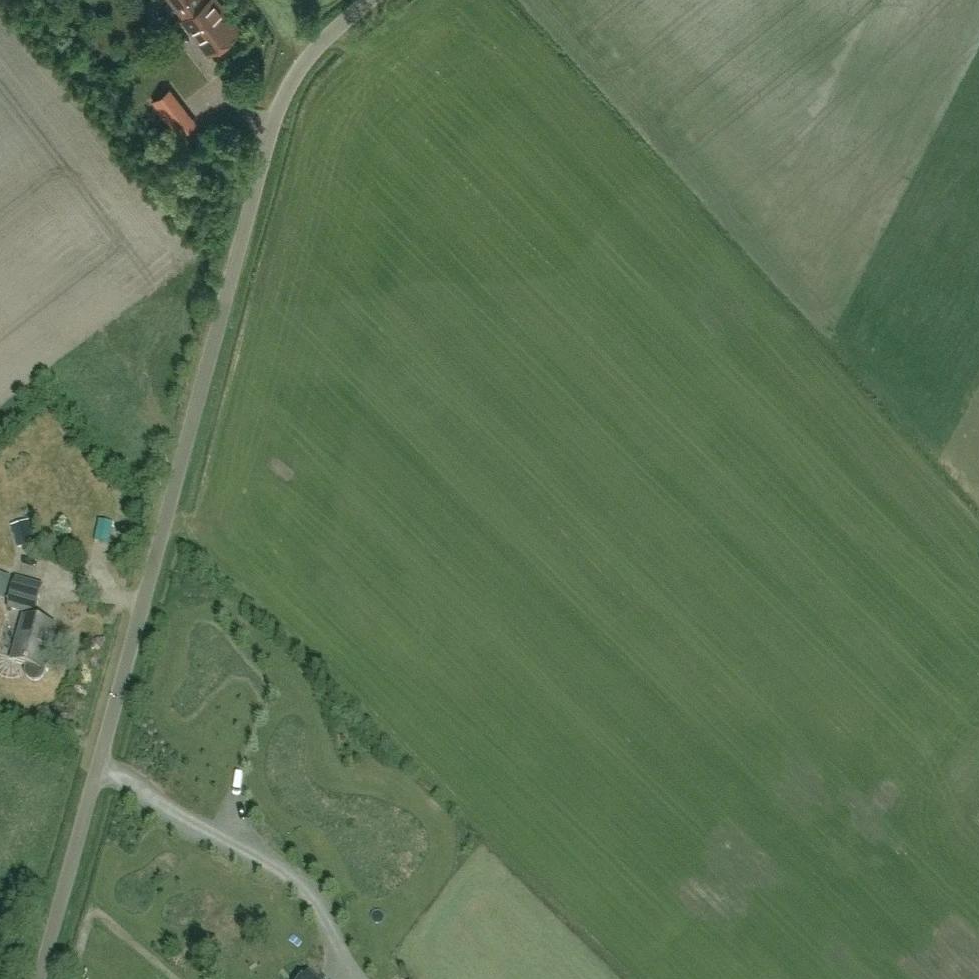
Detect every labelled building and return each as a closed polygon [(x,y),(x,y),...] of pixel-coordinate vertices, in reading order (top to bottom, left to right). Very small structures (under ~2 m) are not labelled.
[(242,30),(219,0),(172,0),(185,17),(181,19),(209,55),(242,30)] [(167,91),(153,102),(180,136),(194,125),(167,91)] [(5,600),(11,577),(0,574),(0,599),(5,600)] [(9,607),(35,614),(43,586),(17,579),(9,607)] [(25,617),(13,661),(28,665),(26,672),(27,677),(31,680),(36,681),(41,680),(44,677),(51,653),(47,652),(54,625),(25,617)]
